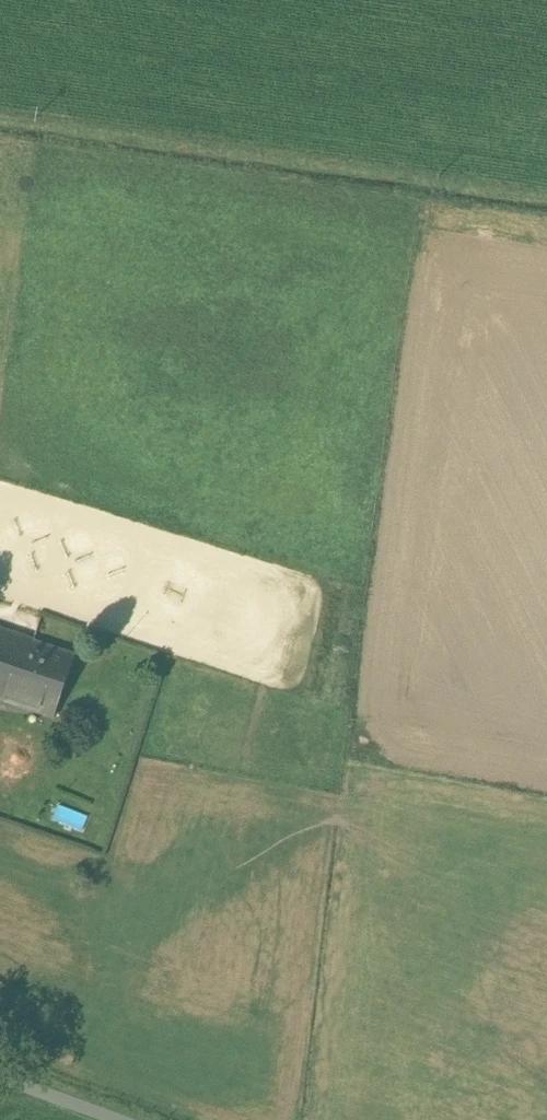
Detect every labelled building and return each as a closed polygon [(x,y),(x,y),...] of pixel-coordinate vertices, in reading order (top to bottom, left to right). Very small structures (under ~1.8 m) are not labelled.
[(0,630),(0,699),(54,717),(75,655),(0,630)] [(84,828),(89,815),(61,804),(56,817),(84,828)]
